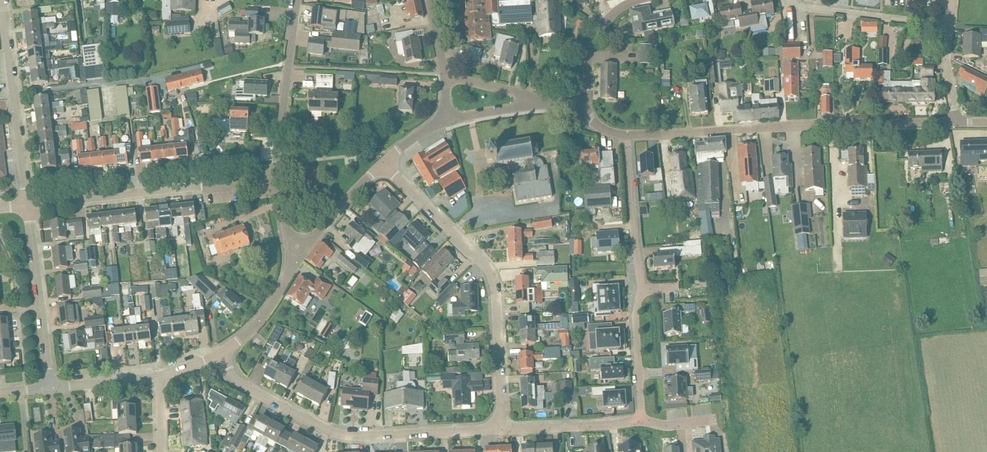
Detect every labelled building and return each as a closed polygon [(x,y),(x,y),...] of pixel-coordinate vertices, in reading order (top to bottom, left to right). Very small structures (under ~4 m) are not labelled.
[(195,11),(196,0),(161,0),(163,21),(171,20),(172,11),(195,11)] [(353,8),(364,10),(365,0),(355,0),(354,2),(353,8)] [(409,3),(405,4),(407,15),(410,15),(412,21),(414,20),(424,18),(420,0),(410,3),(409,3)] [(468,42),(484,41),(484,40),(490,40),(490,30),(489,17),(493,17),(500,16),(499,3),(499,0),(465,0),(468,42)] [(532,18),(532,23),(538,22),(547,21),(546,17),(552,17),(551,9),(559,8),(558,5),(560,5),(560,0),(537,0),(538,17),(534,17),(532,18)] [(768,29),(765,16),(774,14),(771,0),(751,4),(753,12),(747,13),(749,27),(750,32),(768,29)] [(450,2),(447,2),(448,10),(450,10),(457,9),(457,5),(456,1),(450,2)] [(500,16),(493,17),(493,27),(533,24),(532,23),(532,18),(532,8),(530,8),(530,1),(499,3),(500,16)] [(229,2),(218,9),(222,16),(233,10),(229,2)] [(121,17),(121,4),(108,4),(106,4),(107,17),(121,17)] [(376,6),(378,15),(385,14),(383,4),(376,6)] [(547,21),(538,22),(539,28),(540,38),(561,36),(560,16),(561,16),(560,5),(558,5),(559,8),(551,9),(552,17),(546,17),(547,21)] [(701,20),(701,23),(715,20),(714,12),(708,13),(707,6),(690,10),(693,21),(701,20)] [(749,27),(747,13),(741,14),(740,6),(720,9),(722,24),(735,21),(736,28),(741,28),(749,27)] [(258,10),(246,9),(246,17),(258,17),(258,10)] [(314,10),(312,27),(322,28),(324,28),(324,30),(336,31),(337,21),(346,22),(347,12),(337,10),(326,9),(326,10),(326,12),(314,10)] [(649,9),(630,13),(635,35),(645,33),(674,27),(671,10),(650,14),(649,9)] [(358,27),(365,28),(365,14),(354,12),(353,20),(359,21),(358,27)] [(24,15),(25,26),(40,25),(46,24),(54,23),(57,23),(56,18),(53,18),(46,19),(39,19),(38,13),(24,15)] [(171,23),(166,23),(167,35),(179,34),(191,33),(189,19),(189,16),(181,18),(171,19),(171,20),(171,23)] [(264,21),(254,20),(250,20),(250,23),(240,23),(240,20),(230,20),(229,31),(235,31),(235,44),(250,44),(250,35),(263,35),(264,21)] [(75,21),(67,22),(68,33),(77,32),(75,21)] [(578,21),(576,33),(582,34),(584,22),(578,21)] [(46,24),(40,25),(41,37),(47,36),(46,29),(50,29),(54,28),(54,23),(46,24)] [(27,39),(41,37),(40,25),(25,26),(27,39)] [(869,35),(877,35),(877,25),(869,25),(869,35)] [(980,30),(980,36),(964,36),(964,57),(979,58),(979,42),(986,43),(986,30),(980,30)] [(419,39),(414,39),(413,31),(395,35),(397,43),(399,56),(405,55),(407,63),(422,60),(419,47),(421,47),(419,39)] [(41,37),(27,39),(28,50),(61,46),(78,44),(77,32),(68,33),(69,41),(61,42),(56,42),(56,41),(50,42),(48,42),(47,36),(41,37)] [(334,34),(333,41),(318,39),(317,42),(310,41),(309,54),(319,55),(324,55),(324,48),(360,51),(361,37),(334,34)] [(511,39),(498,36),(494,56),(501,58),(500,66),(512,69),(514,58),(516,58),(519,48),(509,46),(511,39)] [(888,36),(880,36),(879,48),(887,49),(888,36)] [(221,39),(214,40),(217,58),(224,57),(221,39)] [(101,45),(82,48),(85,68),(84,68),(86,81),(106,78),(105,66),(104,66),(101,45)] [(776,49),(776,57),(778,57),(778,59),(784,59),(783,45),(775,45),(776,49)] [(799,45),(783,45),(784,59),(800,58),(799,45)] [(61,46),(28,50),(30,62),(44,61),(50,60),(49,53),(49,52),(57,51),(62,51),(61,46)] [(232,46),(224,47),(225,55),(234,53),(232,46)] [(641,46),(641,64),(651,64),(651,46),(641,46)] [(470,48),(467,59),(480,62),(482,51),(470,48)] [(764,49),(764,57),(776,57),(776,49),(764,49)] [(846,73),(843,73),(843,79),(854,79),(872,79),(872,69),(872,67),(859,67),(860,50),(846,50),(846,63),(846,73)] [(878,50),(878,65),(888,65),(887,50),(878,50)] [(717,51),(717,59),(725,60),(725,52),(717,51)] [(833,51),(824,51),(824,67),(833,67),(833,51)] [(44,61),(30,62),(31,73),(59,70),(71,69),(79,67),(78,60),(58,62),(58,65),(51,66),(50,60),(44,61)] [(211,61),(203,63),(205,70),(212,68),(211,61)] [(792,65),(784,65),(785,87),(785,97),(799,97),(799,87),(798,61),(792,61),(792,65)] [(709,64),(711,82),(713,82),(712,80),(719,79),(721,79),(719,63),(709,64)] [(617,65),(602,65),(601,100),(616,100),(617,65)] [(79,67),(71,69),(71,75),(72,81),(77,81),(81,80),(82,83),(86,83),(86,81),(84,68),(84,67),(79,68),(79,67)] [(920,68),(920,77),(933,77),(933,68),(920,68)] [(959,74),(964,77),(962,81),(977,88),(976,90),(984,94),(986,91),(986,80),(972,72),(963,68),(959,74)] [(31,73),(32,86),(47,84),(46,78),(60,76),(59,70),(31,73)] [(167,79),(170,91),(194,85),(204,83),(201,70),(167,79)] [(311,95),(310,113),(324,113),(324,91),(331,91),(332,91),(333,76),(317,76),(316,90),(318,90),(317,96),(311,95)] [(380,77),(380,85),(397,86),(397,78),(380,77)] [(554,81),(552,86),(563,91),(568,80),(561,77),(558,83),(554,81)] [(770,80),(770,93),(779,93),(779,79),(770,80)] [(236,90),(236,100),(256,101),(256,97),(267,97),(268,82),(246,81),(246,91),(236,90)] [(934,81),(921,81),(921,90),(912,90),(912,83),(911,83),(911,103),(934,103),(934,81)] [(882,103),(911,103),(911,83),(889,83),(889,90),(882,90),(882,103)] [(721,95),(720,95),(721,112),(738,111),(737,106),(737,99),(742,99),(741,84),(733,85),(733,84),(720,86),(721,95)] [(705,86),(689,88),(691,107),(692,117),(708,115),(707,105),(705,86)] [(157,87),(146,89),(149,114),(161,112),(157,87)] [(400,89),(399,102),(399,112),(413,113),(414,90),(400,89)] [(830,90),(828,90),(822,90),(822,97),(821,97),(821,114),(831,114),(830,90)] [(338,97),(331,96),(331,91),(324,91),(324,113),(337,114),(338,97)] [(133,92),(116,94),(117,100),(128,99),(128,96),(133,96),(133,92)] [(48,98),(34,99),(36,111),(64,107),(63,103),(55,104),(55,103),(49,104),(48,98)] [(742,99),(737,99),(737,106),(738,111),(738,121),(753,120),(752,104),(742,105),(742,99)] [(752,103),(752,104),(753,120),(779,118),(778,104),(777,104),(777,100),(770,100),(770,104),(765,105),(765,102),(759,102),(752,103)] [(37,123),(51,121),(50,114),(65,112),(64,107),(36,111),(37,123)] [(213,120),(212,135),(230,136),(230,133),(247,133),(248,121),(249,121),(249,112),(239,111),(232,111),(231,121),(213,120)] [(194,141),(200,141),(196,130),(193,130),(185,131),(186,137),(179,137),(179,130),(180,130),(179,119),(172,120),(173,130),(175,147),(176,159),(189,158),(187,146),(194,145),(194,141)] [(39,135),(53,133),(58,132),(66,132),(66,127),(52,128),(51,121),(37,123),(39,135)] [(73,125),(71,125),(72,132),(74,132),(86,130),(85,124),(73,125)] [(39,135),(40,146),(54,144),(53,133),(39,135)] [(143,133),(137,134),(137,135),(139,147),(139,150),(139,153),(140,163),(153,162),(151,149),(150,140),(147,141),(144,141),(143,133)] [(113,137),(112,137),(114,153),(116,166),(128,164),(127,154),(127,152),(126,152),(125,145),(125,144),(122,145),(119,145),(118,136),(113,137)] [(94,139),(88,140),(91,156),(92,168),(104,167),(103,154),(96,155),(94,139)] [(82,140),(77,141),(80,170),(92,168),(91,156),(83,156),(82,140)] [(699,213),(715,212),(719,212),(719,205),(717,164),(707,164),(707,161),(724,160),(724,153),(726,153),(726,150),(725,140),(704,142),(704,145),(695,146),(696,156),(697,156),(697,165),(696,165),(698,205),(699,213)] [(533,158),(539,154),(537,146),(531,143),(530,141),(495,147),(495,151),(486,153),(488,162),(488,164),(494,163),(495,167),(512,164),(514,172),(512,173),(518,204),(552,197),(549,180),(548,167),(544,167),(544,165),(543,163),(542,161),(540,160),(538,159),(536,159),(533,158)] [(424,155),(423,154),(413,160),(429,188),(439,182),(455,172),(461,169),(450,150),(445,142),(444,142),(445,143),(424,155)] [(960,143),(961,153),(961,157),(961,161),(978,161),(986,161),(986,142),(960,143)] [(54,144),(40,146),(41,158),(55,156),(62,155),(70,155),(69,150),(68,150),(61,151),(61,150),(55,150),(54,144)] [(748,146),(738,147),(739,157),(740,167),(741,175),(742,185),(746,185),(746,187),(746,192),(752,192),(759,191),(759,190),(765,190),(764,183),(758,183),(755,152),(755,145),(748,146)] [(163,148),(164,160),(176,159),(175,147),(163,148)] [(599,154),(599,150),(598,150),(597,147),(593,148),(592,151),(581,151),(582,161),(582,167),(590,166),(592,188),(585,189),(586,210),(611,208),(610,187),(615,186),(612,153),(599,154)] [(153,162),(164,160),(163,148),(151,149),(153,162)] [(820,149),(804,150),(806,190),(824,189),(823,176),(823,166),(820,166),(820,149)] [(867,186),(866,167),(864,167),(863,149),(849,150),(849,167),(848,168),(849,189),(851,189),(852,197),(868,197),(868,191),(874,191),(874,186),(867,186)] [(908,153),(908,163),(908,168),(921,168),(921,173),(942,172),(942,152),(908,153)] [(103,154),(104,167),(116,166),(114,153),(103,154)] [(671,177),(673,178),(674,188),(676,200),(695,198),(692,170),(687,171),(686,164),(685,154),(671,155),(672,165),(673,172),(670,173),(671,177)] [(41,158),(43,170),(57,169),(55,156),(41,158)] [(640,163),(638,163),(638,173),(641,173),(641,179),(650,178),(650,183),(663,182),(661,170),(654,170),(653,157),(640,158),(640,163)] [(787,157),(772,158),(773,168),(773,178),(773,179),(774,182),(775,196),(789,195),(789,188),(793,187),(792,179),(792,169),(788,170),(788,165),(787,157)] [(455,172),(439,182),(450,199),(458,194),(466,190),(455,172)] [(774,182),(764,183),(765,190),(768,208),(777,207),(775,196),(774,182)] [(430,187),(426,190),(431,199),(435,196),(430,187)] [(389,243),(408,223),(399,214),(397,217),(392,213),(399,206),(384,191),(372,203),(384,215),(372,227),(380,236),(381,235),(389,243)] [(457,219),(464,211),(462,209),(466,205),(462,201),(451,213),(457,219)] [(647,203),(639,203),(640,215),(648,215),(647,203)] [(810,204),(799,205),(802,234),(806,234),(810,234),(808,219),(811,218),(810,204)] [(194,205),(182,207),(184,219),(184,226),(189,226),(189,218),(196,218),(196,216),(195,215),(194,205)] [(804,249),(802,234),(799,205),(792,206),(794,219),(796,235),(797,235),(798,250),(804,249)] [(182,207),(170,208),(171,220),(172,228),(173,237),(178,237),(177,227),(184,226),(184,219),(182,207)] [(170,208),(158,209),(160,222),(160,226),(161,238),(166,238),(166,228),(172,228),(171,220),(170,208)] [(160,226),(160,222),(158,209),(146,211),(147,221),(149,239),(155,239),(153,227),(160,226)] [(125,226),(127,242),(132,241),(131,232),(132,232),(131,225),(137,224),(136,212),(124,213),(125,226)] [(112,227),(115,243),(120,243),(117,226),(125,226),(124,213),(112,215),(113,227),(112,227)] [(112,215),(100,216),(102,236),(101,236),(102,245),(108,245),(105,228),(112,227),(113,227),(112,215)] [(866,215),(844,215),(844,232),(844,239),(855,239),(866,239),(866,232),(866,226),(869,224),(869,220),(866,218),(866,215)] [(100,216),(87,218),(90,246),(96,246),(95,237),(101,236),(102,236),(100,216)] [(550,218),(533,221),(534,230),(552,228),(550,218)] [(54,240),(64,239),(66,239),(65,231),(75,230),(76,237),(77,243),(85,242),(82,220),(52,223),(54,240)] [(420,247),(430,236),(416,223),(406,233),(407,233),(402,238),(416,251),(420,247)] [(353,224),(345,234),(350,238),(351,239),(346,245),(353,251),(353,250),(358,244),(359,245),(364,238),(370,243),(372,241),(375,237),(369,233),(361,226),(359,229),(353,224)] [(203,225),(195,227),(197,233),(205,231),(203,225)] [(244,226),(212,237),(218,255),(240,248),(250,245),(244,226)] [(526,246),(526,237),(533,236),(533,231),(518,231),(508,231),(509,247),(523,246),(526,246)] [(598,238),(591,238),(592,249),(598,248),(599,253),(620,251),(619,232),(597,233),(598,238)] [(700,241),(684,243),(684,248),(694,247),(695,256),(701,256),(700,241)] [(144,243),(145,253),(145,256),(146,256),(146,258),(156,257),(154,244),(151,245),(151,242),(144,243)] [(135,257),(135,255),(145,253),(144,243),(142,243),(142,245),(134,245),(127,245),(128,258),(135,257)] [(320,243),(307,261),(317,268),(318,268),(320,269),(324,264),(322,262),(326,257),(329,259),(334,253),(320,243)] [(534,254),(523,255),(523,246),(509,247),(509,262),(523,261),(534,260),(534,254)] [(66,248),(52,250),(55,269),(68,267),(67,257),(72,257),(71,248),(66,249),(66,248)] [(660,255),(653,256),(654,270),(675,268),(674,255),(679,254),(679,248),(660,250),(660,255)] [(87,262),(88,268),(96,267),(95,262),(94,249),(86,250),(87,262)] [(444,250),(427,267),(422,272),(432,281),(453,259),(444,250)] [(429,259),(423,253),(413,263),(419,269),(429,259)] [(537,253),(537,265),(555,265),(554,253),(537,253)] [(889,268),(895,260),(887,253),(881,262),(889,268)] [(338,260),(355,273),(360,268),(343,254),(338,260)] [(363,255),(362,254),(361,255),(356,262),(367,271),(373,263),(363,255)] [(409,261),(401,270),(407,275),(408,273),(412,276),(418,269),(414,266),(409,261)] [(75,272),(89,270),(88,268),(87,262),(74,263),(75,272)] [(566,268),(536,269),(536,275),(545,274),(545,282),(567,282),(566,268)] [(58,298),(71,296),(70,286),(75,285),(74,277),(69,278),(69,277),(56,278),(58,298)] [(353,277),(347,284),(352,288),(358,281),(353,277)] [(221,284),(206,278),(191,279),(195,287),(209,300),(219,290),(216,288),(221,284)] [(288,296),(296,302),(298,303),(302,305),(301,306),(306,309),(312,299),(308,297),(310,294),(324,302),(332,287),(318,279),(313,287),(299,278),(288,296)] [(180,281),(181,288),(189,288),(188,284),(192,283),(195,287),(191,279),(180,281)] [(427,289),(437,298),(450,285),(444,279),(438,285),(434,282),(427,289)] [(517,292),(546,290),(546,285),(536,286),(529,287),(528,279),(516,280),(517,292)] [(587,292),(587,280),(577,280),(578,293),(587,292)] [(112,296),(121,295),(120,290),(120,284),(111,285),(111,290),(112,296)] [(435,302),(440,307),(458,289),(453,284),(435,302)] [(169,291),(168,285),(160,286),(160,285),(151,285),(152,301),(161,300),(161,292),(169,291)] [(598,293),(599,301),(620,300),(620,292),(618,292),(618,288),(607,289),(607,285),(593,286),(594,294),(598,293)] [(453,304),(453,316),(465,315),(465,312),(477,312),(476,286),(462,286),(462,304),(453,304)] [(84,300),(102,298),(101,288),(83,290),(84,300)] [(225,289),(217,297),(222,301),(221,302),(232,313),(242,304),(230,293),(225,289)] [(408,290),(400,300),(408,307),(417,296),(408,290)] [(542,290),(517,292),(517,304),(520,304),(527,304),(529,304),(530,304),(530,303),(533,303),(543,303),(543,299),(542,297),(542,290)] [(191,318),(185,319),(186,334),(186,337),(193,336),(192,333),(199,332),(199,328),(206,327),(204,310),(201,307),(199,295),(193,296),(195,311),(190,311),(191,318)] [(142,312),(150,311),(149,297),(141,298),(142,312)] [(99,309),(104,308),(102,298),(92,299),(93,303),(99,309)] [(595,318),(609,317),(609,313),(619,312),(619,308),(621,308),(620,300),(599,301),(599,310),(594,310),(595,318)] [(578,303),(569,303),(569,314),(579,313),(578,303)] [(62,326),(80,324),(78,305),(73,306),(73,305),(59,307),(62,326)] [(159,322),(161,337),(174,335),(172,320),(170,308),(163,309),(165,321),(159,322)] [(390,318),(398,324),(404,315),(396,308),(390,318)] [(709,309),(702,310),(703,323),(711,322),(709,309)] [(368,310),(360,323),(367,327),(374,315),(368,310)] [(664,314),(665,335),(681,334),(680,313),(664,314)] [(530,319),(520,320),(521,332),(554,331),(564,330),(569,330),(568,314),(560,315),(561,325),(556,325),(534,326),(534,319),(530,319)] [(588,315),(573,316),(573,324),(580,324),(582,323),(584,323),(588,323),(588,315)] [(131,329),(125,330),(127,345),(139,344),(137,328),(136,317),(130,318),(131,329)] [(99,327),(105,326),(104,318),(85,320),(86,328),(92,328),(99,327)] [(174,335),(186,334),(185,319),(172,320),(174,335)] [(152,342),(149,320),(143,321),(144,328),(137,328),(139,344),(152,342)] [(328,323),(320,335),(327,340),(334,328),(328,323)] [(573,324),(569,324),(569,332),(585,331),(584,323),(582,323),(580,324),(573,324)] [(612,324),(588,326),(589,334),(597,334),(598,351),(611,350),(612,351),(618,351),(618,350),(620,350),(619,332),(612,332),(612,324)] [(276,326),(267,344),(270,346),(273,347),(268,357),(273,360),(281,346),(277,343),(284,330),(276,326)] [(64,336),(65,347),(66,351),(95,348),(95,346),(104,345),(103,335),(103,333),(93,334),(93,332),(92,330),(84,331),(84,334),(80,334),(64,336)] [(125,330),(112,331),(113,343),(113,347),(127,345),(125,330)] [(569,330),(559,331),(560,340),(561,339),(562,348),(570,347),(569,338),(569,330)] [(0,332),(0,342),(8,342),(7,331),(0,332)] [(554,331),(521,332),(521,345),(535,344),(535,337),(554,336),(554,331)] [(464,333),(444,333),(444,340),(456,339),(457,353),(449,353),(449,363),(458,362),(464,361),(464,360),(479,359),(478,345),(464,346),(463,340),(464,340),(464,333)] [(9,353),(8,342),(0,342),(0,353),(9,353)] [(422,345),(403,349),(403,356),(422,355),(422,345)] [(677,372),(693,371),(693,370),(698,370),(697,359),(689,360),(688,346),(666,348),(667,358),(665,358),(666,364),(667,364),(667,366),(676,365),(677,372)] [(299,365),(295,372),(301,374),(309,361),(310,358),(311,356),(314,351),(308,348),(306,353),(305,353),(303,358),(299,365)] [(543,361),(556,360),(561,360),(560,348),(556,348),(542,349),(542,354),(530,354),(520,355),(520,370),(521,370),(522,374),(532,373),(532,370),(533,370),(533,361),(543,360),(543,361)] [(276,383),(288,359),(292,353),(286,350),(278,365),(272,361),(264,377),(276,383)] [(4,370),(4,364),(10,364),(9,353),(0,353),(0,370),(4,370)] [(614,358),(608,358),(590,360),(591,371),(601,371),(602,381),(624,379),(624,377),(625,376),(626,374),(625,372),(625,371),(623,369),(623,366),(615,366),(614,358)] [(288,359),(276,383),(288,389),(292,380),(296,374),(290,371),(292,367),(293,367),(296,363),(288,359)] [(314,363),(309,361),(301,374),(307,377),(314,363)] [(414,384),(412,383),(410,382),(409,372),(403,373),(403,383),(405,410),(424,409),(423,392),(416,393),(416,390),(415,386),(414,384)] [(719,379),(719,372),(710,372),(697,373),(697,380),(711,380),(711,379),(719,379)] [(327,389),(334,390),(336,374),(330,373),(327,389)] [(482,391),(482,373),(448,375),(443,375),(444,389),(453,389),(453,395),(456,395),(457,407),(471,406),(470,392),(482,391)] [(301,385),(296,394),(308,400),(316,385),(304,379),(301,385)] [(344,392),(342,407),(359,408),(358,410),(368,411),(370,392),(377,393),(377,396),(379,380),(365,379),(363,394),(344,392)] [(669,401),(687,400),(687,398),(693,398),(692,389),(686,389),(686,379),(668,380),(669,401)] [(522,395),(544,394),(544,391),(544,387),(535,388),(534,380),(521,380),(522,395)] [(403,383),(396,383),(397,393),(385,394),(386,410),(405,410),(403,383)] [(560,385),(552,385),(552,394),(571,393),(571,383),(560,383),(560,385)] [(308,400),(320,407),(324,398),(328,391),(316,385),(308,400)] [(593,390),(593,396),(604,395),(605,409),(626,407),(626,405),(627,405),(626,398),(625,398),(625,393),(610,394),(609,388),(593,390)] [(210,397),(208,400),(212,402),(209,408),(215,411),(218,406),(220,407),(216,413),(222,417),(228,420),(236,424),(238,419),(239,420),(241,417),(245,408),(228,399),(212,391),(209,396),(210,397)] [(552,394),(552,402),(560,402),(560,404),(572,404),(571,393),(552,394)] [(544,394),(522,395),(522,409),(535,409),(535,411),(543,410),(543,401),(545,401),(544,394)] [(118,410),(119,422),(136,421),(135,407),(130,408),(129,400),(113,400),(113,410),(118,410)] [(203,401),(182,402),(184,435),(206,433),(206,431),(203,401)] [(93,422),(91,404),(84,405),(87,423),(93,422)] [(261,446),(267,436),(274,423),(261,417),(260,419),(255,416),(250,425),(248,430),(235,451),(244,451),(245,450),(244,450),(250,439),(251,440),(255,433),(261,436),(256,444),(261,446)] [(136,421),(119,422),(119,435),(137,434),(136,421)] [(266,449),(270,441),(276,445),(272,451),(280,451),(289,435),(284,431),(285,429),(274,423),(267,436),(261,446),(266,449)] [(16,450),(15,442),(14,436),(13,426),(0,427),(0,451),(16,450)] [(229,451),(230,451),(235,451),(248,430),(241,426),(234,439),(230,446),(232,447),(229,451)] [(64,433),(67,451),(91,451),(90,448),(89,442),(89,436),(88,436),(88,437),(81,438),(80,431),(77,431),(75,430),(70,431),(68,432),(64,433)] [(47,435),(45,433),(40,434),(38,436),(35,437),(37,451),(61,451),(59,442),(59,445),(52,445),(51,435),(47,435)] [(206,433),(184,435),(185,447),(207,446),(206,433)] [(291,451),(302,451),(307,442),(295,435),(294,437),(289,435),(280,451),(287,451),(288,450),(291,451)] [(694,451),(720,451),(719,440),(714,441),(714,437),(705,438),(705,442),(693,443),(694,451)] [(302,451),(316,451),(318,448),(307,442),(302,451)]
